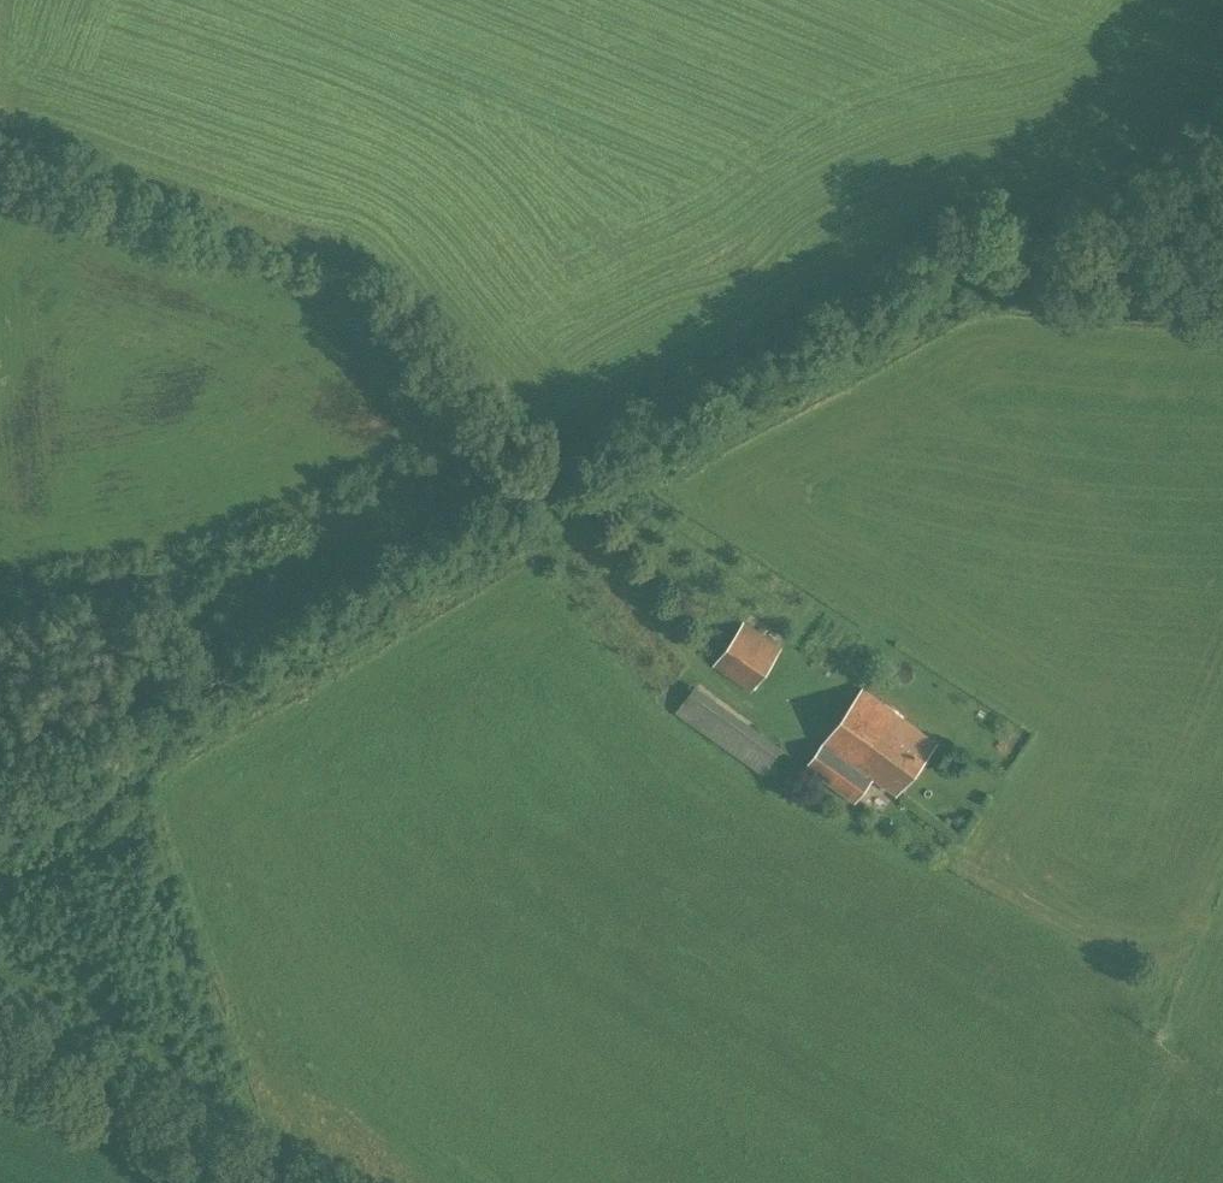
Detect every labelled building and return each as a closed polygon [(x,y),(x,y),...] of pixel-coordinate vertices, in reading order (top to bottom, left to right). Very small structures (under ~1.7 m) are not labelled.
[(743,624),(713,666),(750,692),(780,647),(743,624)] [(694,687),(676,712),(763,773),(781,747),(694,687)] [(934,744),(865,690),(806,766),(854,802),(874,774),(897,792),(934,744)]
